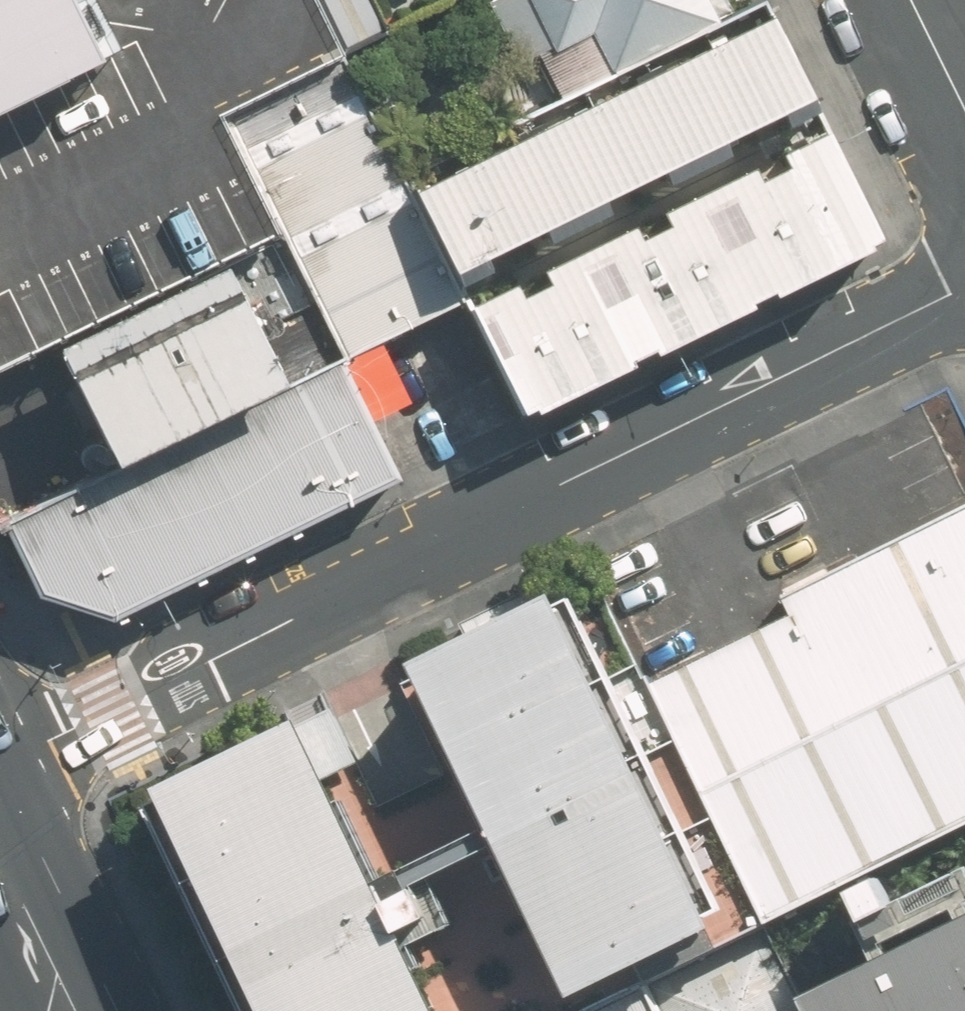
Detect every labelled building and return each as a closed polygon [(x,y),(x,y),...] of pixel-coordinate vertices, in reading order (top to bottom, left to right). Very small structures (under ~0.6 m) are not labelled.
[(338,55),(309,0),(0,0),(0,362),(38,345),(206,265),(279,228),(223,111),(338,55)] [(351,43),(442,0),(331,0),(351,43)] [(760,0),(755,0),(729,12),(553,98),(398,173),(442,265),(804,90),(760,0)] [(723,0),(486,0),(516,61),(531,54),(553,98),(729,12),(723,0)] [(279,228),(341,356),(458,300),(442,265),(398,173),(338,55),(223,111),(279,228)] [(458,300),(518,411),(875,238),(804,90),(442,265),(458,300)] [(274,255),(49,366),(94,455),(319,344),(274,255)] [(331,360),(0,523),(0,550),(24,598),(92,619),(387,473),(331,360)] [(779,594),(790,614),(647,682),(765,922),(964,822),(964,504),(779,594)] [(467,842),(472,853),(477,862),(549,1010),(566,1010),(696,949),(532,613),(389,682),(437,780),(467,842)] [(354,896),(301,790),(350,766),(327,719),(132,812),(229,1010),(409,1010),(385,962),(360,910),(354,896)] [(809,1010),(964,1010),(964,916),(800,994),(809,1010)] [(800,994),(765,922),(647,981),(662,1010),(809,1010),(800,994)] [(647,981),(585,1010),(662,1010),(647,981)]
